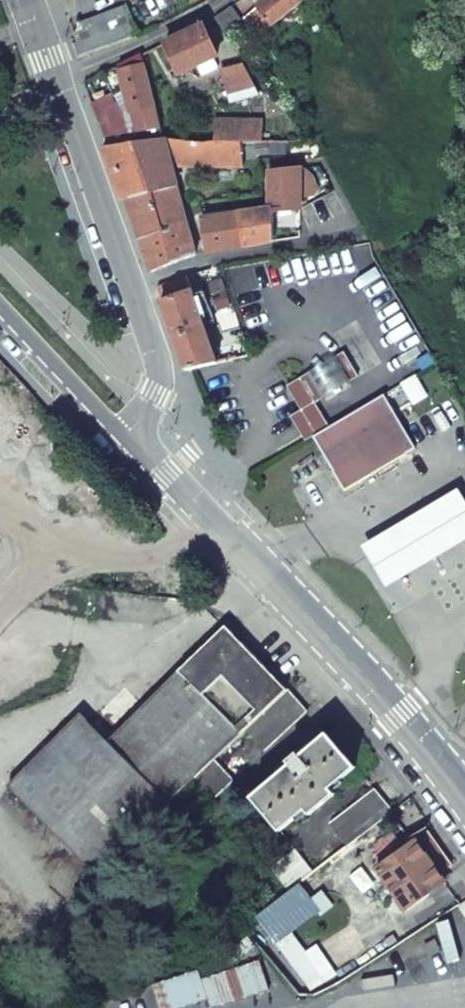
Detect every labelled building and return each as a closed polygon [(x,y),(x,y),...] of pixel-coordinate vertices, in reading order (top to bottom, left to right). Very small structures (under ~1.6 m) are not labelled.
[(306,0),(266,0),(243,19),(259,38),(306,0)] [(126,5),(77,24),(78,24),(78,27),(76,29),(76,30),(75,31),(75,32),(72,33),(76,41),(71,44),(76,55),(137,33),(126,5)] [(199,25),(163,41),(180,75),(215,59),(199,25)] [(131,58),(119,65),(136,132),(150,129),(160,127),(143,55),(131,58)] [(258,95),(243,64),(221,71),(229,104),(258,95)] [(219,123),(219,143),(241,143),(264,143),(264,123),(219,123)] [(115,146),(103,148),(112,175),(122,202),(126,201),(176,185),(171,166),(242,167),(241,143),(219,143),(205,143),(164,138),(160,127),(150,129),(153,140),(115,146)] [(206,253),(212,253),(272,242),(271,212),(298,209),(299,172),(266,173),(267,210),(201,218),(206,253)] [(176,185),(126,201),(131,216),(139,240),(187,225),(176,185)] [(150,269),(151,273),(196,255),(187,225),(139,240),(150,269)] [(184,278),(156,288),(162,300),(188,291),(184,278)] [(180,352),(187,371),(190,371),(214,366),(203,332),(188,291),(162,300),(167,315),(180,352)] [(203,332),(214,366),(236,360),(231,344),(217,346),(211,330),(203,332)] [(342,352),(332,358),(347,382),(357,375),(342,352)] [(332,358),(309,373),(324,396),(347,382),(332,358)] [(290,417),(305,441),(312,437),(328,427),(314,403),(324,396),(309,373),(287,387),(301,410),(290,417)] [(416,449),(383,394),(328,427),(312,437),(345,491),(416,449)] [(362,547),(387,587),(410,573),(464,541),(464,501),(458,489),(387,531),(362,547)] [(80,714),(6,786),(96,876),(193,781),(214,761),(246,730),(287,691),(244,646),(225,627),(108,742),(80,714)] [(287,691),(246,730),(266,751),(307,712),(287,691)] [(291,764),(251,797),(280,832),(305,810),(310,816),(335,794),(330,790),(356,768),(327,734),(291,764)] [(233,781),(214,761),(193,781),(212,801),(233,781)] [(374,789),(330,824),(346,846),(393,812),(374,789)] [(415,840),(439,874),(452,865),(447,858),(428,831),(415,840)] [(439,874),(415,840),(376,868),(407,911),(446,884),(443,880),(439,874)] [(295,849),(272,868),(289,892),(299,884),(312,873),(295,849)] [(289,892),(257,915),(277,941),(317,910),(321,914),(332,905),(323,893),(312,902),(299,884),(289,892)] [(270,988),(260,959),(201,978),(198,969),(153,984),(160,1007),(176,1007),(208,998),(210,1007),(270,988)]
